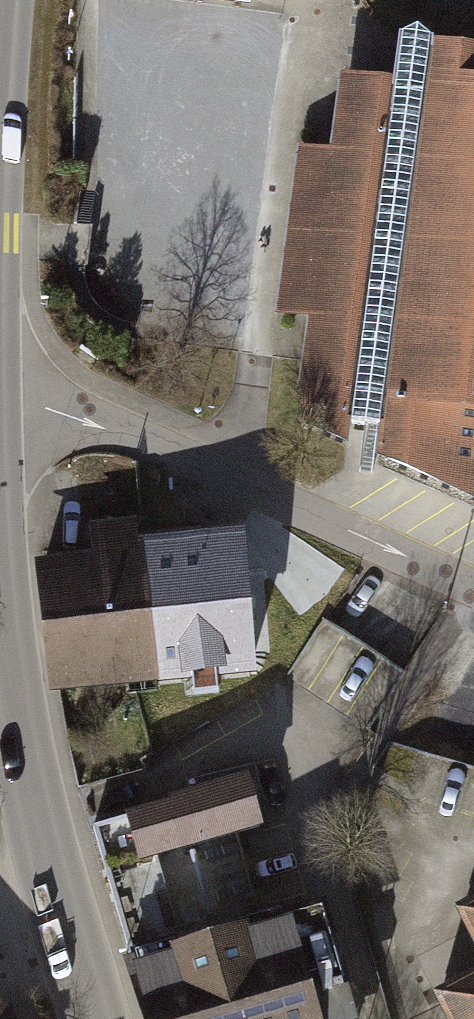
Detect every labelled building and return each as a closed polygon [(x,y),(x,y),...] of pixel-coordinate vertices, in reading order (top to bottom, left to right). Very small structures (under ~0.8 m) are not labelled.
[(397,29),(392,73),(339,67),(331,145),(301,143),(292,218),(282,312),(308,314),(299,418),(473,496),(473,38),(397,29)] [(255,685),(241,537),(130,547),(127,516),(84,520),(88,557),(36,562),(49,704),(255,685)] [(76,777),(119,943),(184,926),(142,760),(76,777)] [(141,1018),(317,1018),(306,980),(335,972),(311,888),(184,926),(119,943),(141,1018)] [(462,925),(473,950),(473,918),(462,925)] [(1,994),(0,994),(0,1018),(8,1018),(1,994)] [(443,1013),(446,1018),(473,1018),(473,997),(443,1013)]
